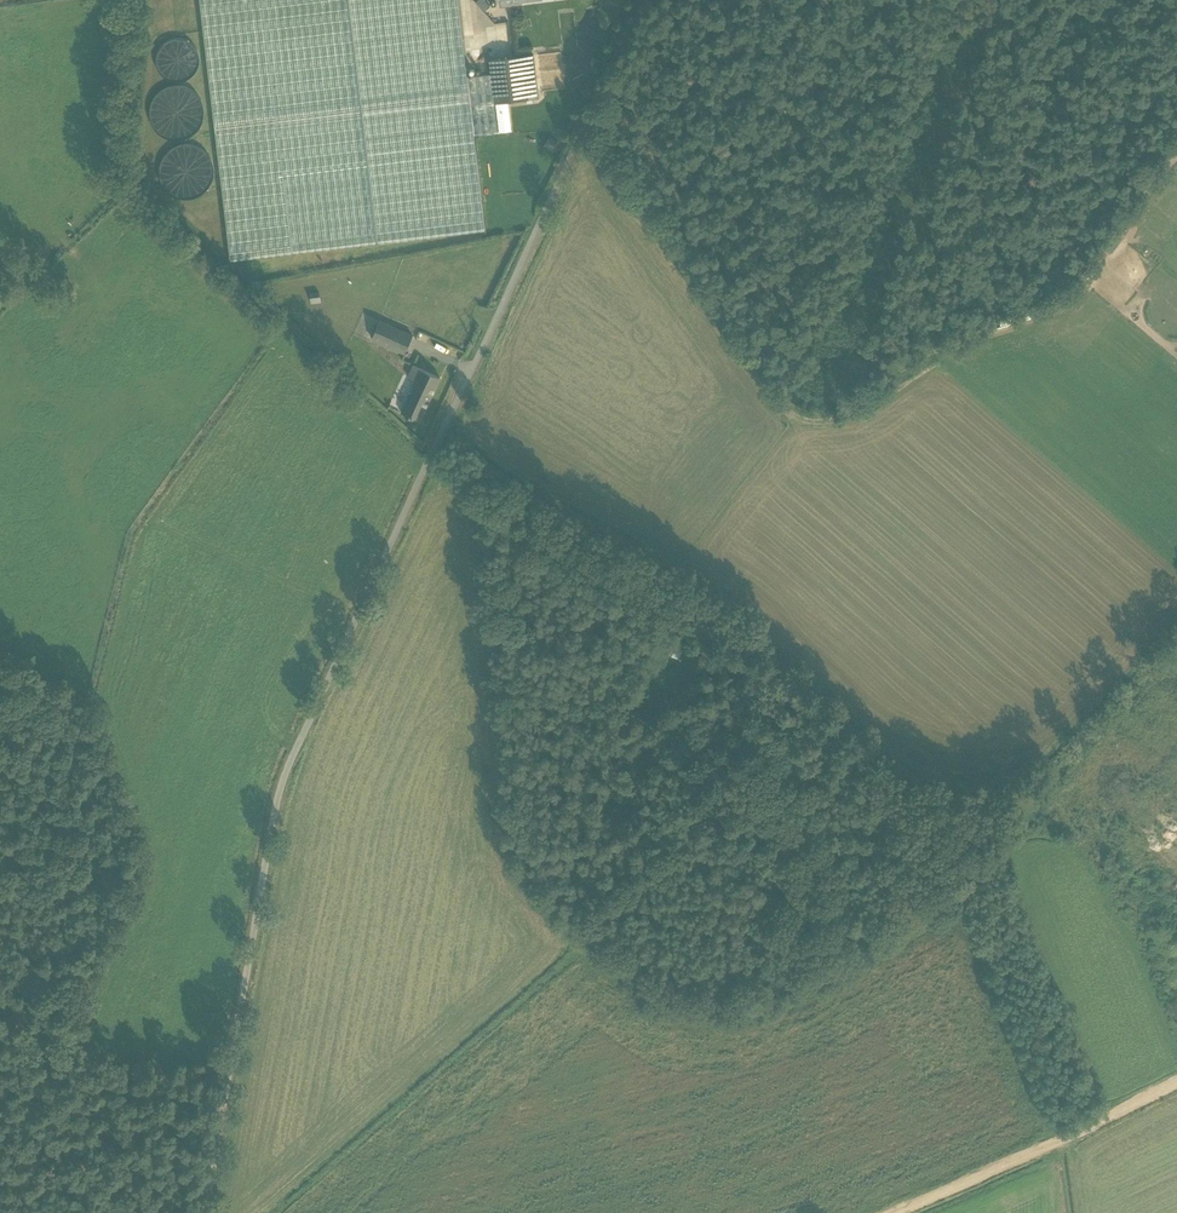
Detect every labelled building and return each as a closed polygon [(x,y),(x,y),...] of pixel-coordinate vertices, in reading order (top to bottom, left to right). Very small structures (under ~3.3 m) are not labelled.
[(228,258),(484,231),(473,132),(497,130),(494,106),(491,79),(467,81),(459,0),(200,0),(228,258)] [(489,63),(491,79),(494,106),(537,101),(532,58),(489,63)] [(542,136),(536,145),(545,151),(551,142),(542,136)] [(314,292),(303,294),(304,302),(315,301),(314,292)] [(379,321),(371,341),(402,354),(411,334),(379,321)] [(397,414),(419,423),(439,378),(417,369),(397,414)]
